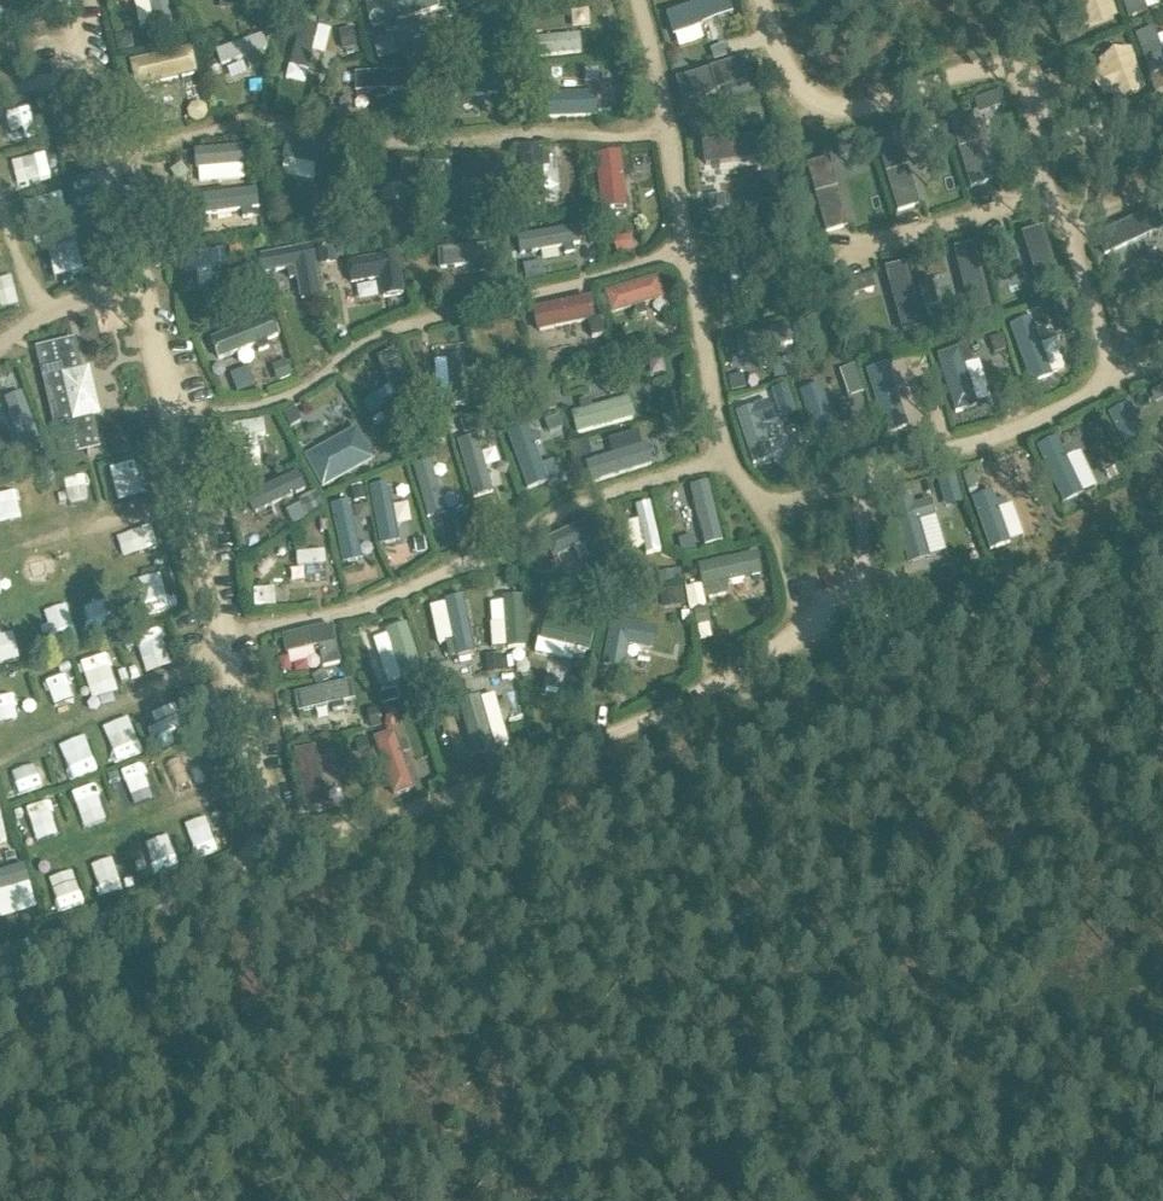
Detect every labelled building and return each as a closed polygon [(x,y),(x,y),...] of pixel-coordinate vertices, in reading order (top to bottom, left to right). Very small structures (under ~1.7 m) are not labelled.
[(154,26),(156,35),(173,31),(167,0),(148,0),(154,26)] [(366,7),(372,27),(383,24),(395,21),(439,8),(437,0),(391,0),(369,6),(366,7)] [(728,0),(708,0),(666,14),(673,35),(702,26),(701,24),(733,14),(728,0)] [(1128,19),(1146,12),(1146,10),(1142,0),(1121,0),(1128,19)] [(301,23),(290,65),(307,69),(312,51),(318,27),(301,23)] [(1134,36),(1149,76),(1162,71),(1162,57),(1157,40),(1153,29),(1134,36)] [(262,35),(216,51),(221,66),(245,57),(263,51),(267,49),(262,35)] [(579,36),(534,40),(536,57),(581,54),(579,36)] [(192,49),(131,62),(136,88),(197,74),(198,74),(192,49)] [(448,63),(440,52),(427,62),(434,72),(448,63)] [(741,57),(676,77),(683,98),(747,79),(741,57)] [(597,62),(579,62),(579,76),(597,76),(597,62)] [(354,73),(354,91),(374,91),(386,91),(408,91),(408,73),(354,73)] [(512,76),(453,79),(454,97),(513,93),(512,76)] [(987,96),(991,110),(1005,105),(1000,91),(987,96)] [(595,93),(529,96),(530,119),(596,116),(595,93)] [(925,132),(938,128),(934,114),(921,118),(925,132)] [(970,116),(950,122),(969,188),(989,182),(970,116)] [(771,136),(703,144),(705,165),(773,157),(771,136)] [(853,155),(867,151),(863,137),(849,141),(853,155)] [(897,140),(877,146),(896,211),(916,206),(897,140)] [(286,141),(282,159),(284,159),(326,167),(333,168),(336,151),(286,141)] [(540,146),(520,147),(523,207),(544,206),(540,146)] [(244,148),(195,152),(197,171),(199,171),(244,168),(245,167),(244,148)] [(430,173),(447,175),(449,153),(432,151),(430,173)] [(620,151),(595,154),(601,210),(628,207),(622,151),(620,151)] [(462,161),(462,184),(486,184),(486,205),(508,205),(508,161),(462,161)] [(827,161),(807,166),(827,232),(846,226),(827,161)] [(645,162),(628,166),(631,183),(648,180),(645,162)] [(375,169),(374,184),(420,187),(421,172),(375,169)] [(256,190),(203,196),(205,212),(206,215),(242,211),(253,210),(258,209),(256,190)] [(1154,210),(1096,237),(1098,242),(1105,256),(1162,229),(1154,210)] [(576,227),(518,237),(521,254),(565,247),(574,246),(579,245),(576,227)] [(1041,227),(1020,235),(1036,284),(1041,298),(1062,291),(1056,273),(1041,227)] [(974,244),(953,249),(963,292),(969,314),(990,309),(987,295),(974,244)] [(316,264),(313,245),(260,255),(263,273),(287,269),(289,280),(296,278),(300,301),(320,297),(314,264),(316,264)] [(72,246),(38,258),(49,286),(82,273),(72,246)] [(491,246),(438,250),(440,269),(493,264),(491,246)] [(224,249),(181,255),(183,271),(195,269),(225,265),(226,265),(224,249)] [(993,271),(1007,266),(1003,253),(988,258),(993,271)] [(396,257),(345,266),(348,285),(379,279),(384,302),(403,299),(396,257)] [(904,263),(884,269),(886,277),(902,333),(922,327),(909,280),(904,263)] [(1113,295),(1126,289),(1119,275),(1106,281),(1113,295)] [(659,277),(605,293),(612,314),(644,304),(664,299),(665,299),(659,277)] [(918,294),(933,291),(930,277),(915,280),(918,294)] [(856,279),(843,283),(847,297),(861,293),(856,279)] [(591,298),(534,310),(539,332),(588,322),(596,320),(591,298)] [(1056,324),(1071,318),(1065,306),(1051,312),(1056,324)] [(273,316),(211,341),(219,359),(280,335),(273,316)] [(1029,319),(1008,327),(1030,384),(1051,376),(1050,373),(1040,346),(1029,319)] [(788,327),(735,338),(739,356),(792,345),(788,327)] [(74,341),(35,350),(42,382),(51,418),(60,458),(99,449),(92,418),(97,417),(86,370),(81,371),(74,341)] [(394,350),(376,359),(389,387),(394,396),(398,403),(416,394),(394,350)] [(958,351),(937,358),(956,413),(977,406),(976,404),(964,367),(958,351)] [(465,356),(446,357),(447,360),(451,406),(469,404),(465,356)] [(524,358),(507,359),(509,390),(510,400),(511,410),(528,408),(524,358)] [(647,361),(648,379),(662,378),(660,360),(647,361)] [(858,379),(854,365),(839,370),(844,384),(858,379)] [(885,365),(864,372),(886,435),(906,427),(885,365)] [(774,401),(789,396),(785,386),(770,391),(774,401)] [(819,387),(798,394),(817,452),(838,445),(819,387)] [(581,411),(571,413),(577,434),(635,418),(629,397),(591,408),(582,410),(581,411)] [(943,409),(939,397),(925,402),(929,414),(943,409)] [(767,402),(735,413),(753,465),(772,458),(761,426),(774,421),(767,402)] [(1127,405),(1108,415),(1133,464),(1152,454),(1127,405)] [(25,411),(10,417),(17,437),(25,456),(40,450),(25,411)] [(317,425),(322,436),(340,429),(335,417),(317,425)] [(263,421),(221,427),(223,440),(248,437),(257,436),(265,435),(263,421)] [(528,425),(508,432),(528,488),(548,481),(528,425)] [(322,489),(374,460),(356,428),(304,457),(322,489)] [(477,437),(458,442),(473,497),(493,491),(477,437)] [(1056,440),(1036,449),(1062,505),(1082,495),(1081,493),(1065,459),(1061,450),(1056,440)] [(612,454),(585,462),(591,483),(653,464),(647,444),(642,445),(612,454)] [(429,461),(413,466),(425,509),(428,517),(444,513),(434,478),(429,461)] [(299,473),(248,498),(255,514),(306,490),(299,473)] [(957,487),(953,474),(935,480),(939,492),(957,487)] [(59,504),(85,498),(81,481),(55,486),(59,504)] [(707,484),(690,489),(705,546),(722,542),(707,484)] [(387,485),(369,488),(379,544),(398,541),(387,485)] [(16,522),(15,492),(0,492),(0,523),(16,522)] [(325,511),(316,492),(298,500),(308,520),(325,511)] [(992,493),(972,500),(990,551),(1010,544),(1009,542),(998,510),(995,503),(992,493)] [(913,506),(910,496),(889,502),(907,565),(928,559),(928,557),(918,522),(933,518),(928,502),(913,506)] [(349,503),(330,507),(342,563),(361,559),(349,503)] [(649,503),(635,506),(638,521),(644,545),(646,555),(661,552),(649,503)] [(598,518),(546,542),(554,559),(585,544),(599,574),(618,565),(604,535),(606,535),(598,518)] [(324,551),(296,552),(296,567),(324,567),(324,551)] [(759,554),(700,567),(705,589),(732,583),(764,576),(759,554)] [(600,575),(605,586),(624,578),(619,566),(600,575)] [(684,588),(661,592),(664,610),(687,606),(684,588)] [(594,604),(595,593),(575,591),(574,602),(594,604)] [(521,598),(503,600),(505,623),(507,645),(507,650),(525,648),(521,598)] [(463,599),(445,603),(446,604),(453,641),(457,656),(457,658),(475,654),(474,653),(463,599)] [(166,600),(144,601),(146,618),(167,616),(166,600)] [(446,607),(429,610),(438,656),(448,654),(452,674),(478,668),(475,656),(456,659),(446,607)] [(612,619),(603,666),(625,670),(630,645),(653,650),(657,628),(612,619)] [(2,665),(25,661),(19,620),(0,623),(0,652),(2,665)] [(165,623),(144,625),(145,641),(166,640),(165,623)] [(546,623),(541,641),(572,648),(585,651),(590,652),(591,652),(595,634),(546,623)] [(408,624),(387,630),(388,635),(403,679),(404,682),(424,675),(408,624)] [(284,637),(282,637),(286,655),(318,648),(322,668),(339,665),(332,627),(284,637)] [(385,637),(365,645),(388,708),(408,701),(385,637)] [(89,686),(113,679),(106,655),(81,663),(89,686)] [(36,672),(45,714),(68,709),(60,667),(36,672)] [(548,670),(544,698),(563,700),(566,672),(548,670)] [(23,702),(19,676),(0,679),(0,706),(23,702)] [(350,683),(294,693),(298,712),(331,705),(342,703),(353,701),(350,683)] [(483,698),(461,704),(476,757),(498,751),(497,748),(483,698)] [(394,734),(375,740),(394,796),(413,790),(394,734)] [(76,737),(62,739),(68,780),(83,777),(76,737)] [(317,748),(295,752),(307,810),(329,806),(317,748)] [(174,784),(193,776),(184,755),(165,763),(174,784)] [(64,834),(51,794),(16,805),(29,845),(64,834)] [(0,874),(0,893),(28,884),(29,884),(24,867),(0,874)] [(70,873),(39,881),(51,929),(82,922),(70,873)] [(93,884),(95,901),(122,897),(120,881),(93,884)]
